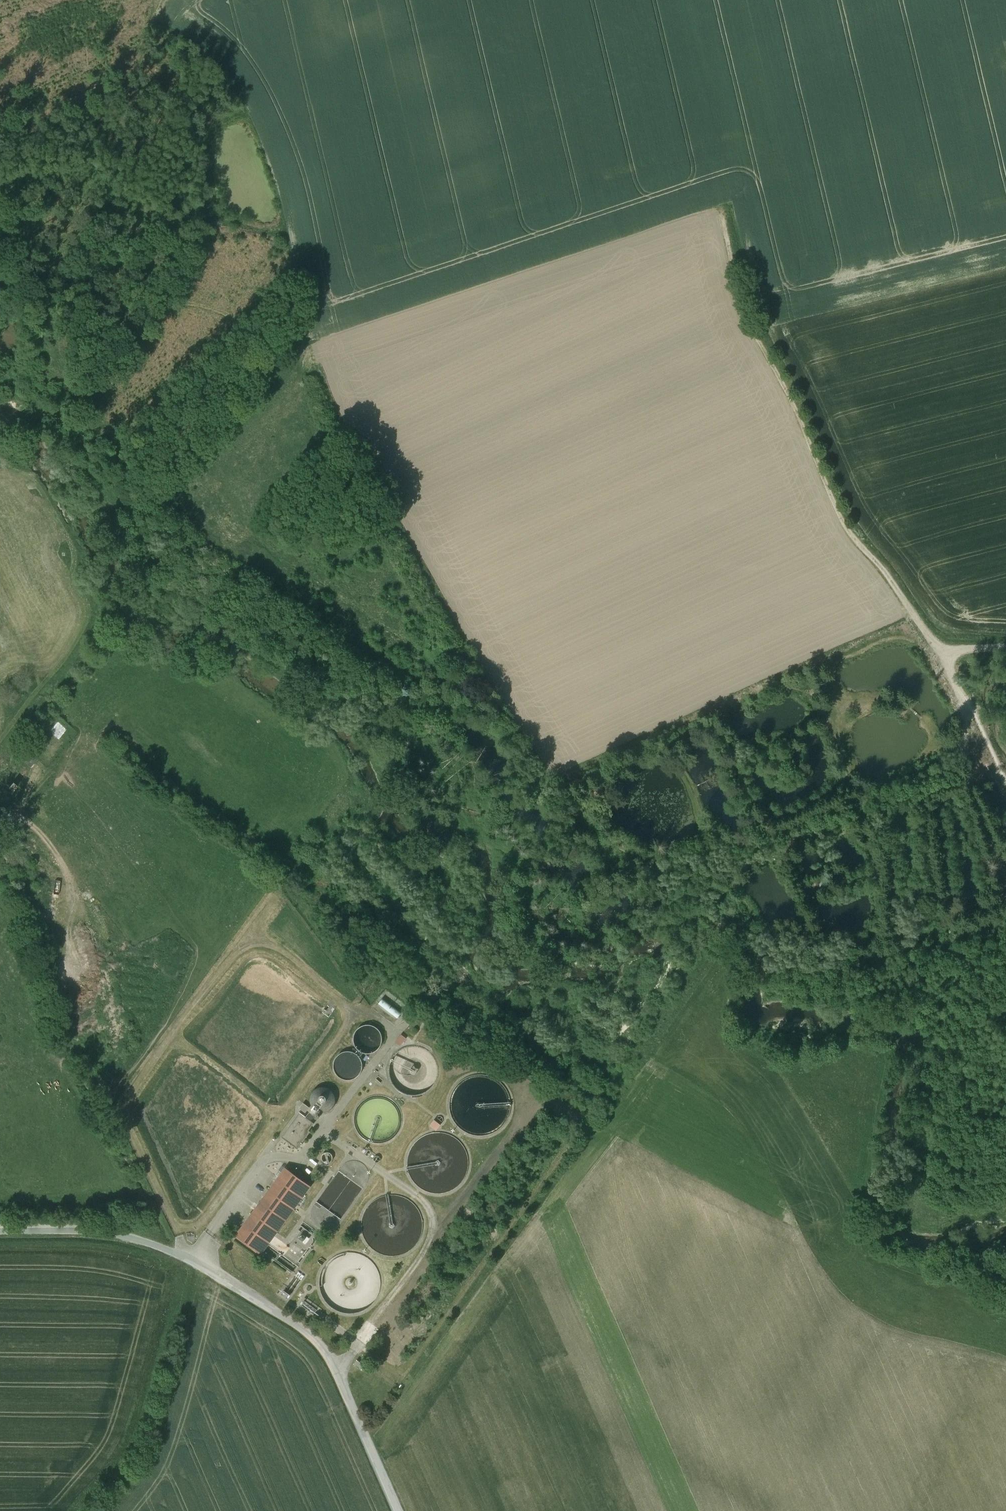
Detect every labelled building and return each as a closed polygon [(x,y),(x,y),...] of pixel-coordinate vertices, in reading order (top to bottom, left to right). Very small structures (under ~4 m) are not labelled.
[(28,752),(22,760),(29,766),(36,758),(28,752)] [(12,782),(8,787),(12,790),(16,785),(12,782)] [(404,1008),(386,995),(382,1001),(399,1014),(404,1008)] [(300,1113),(282,1138),(298,1149),(306,1138),(304,1137),(314,1123),(300,1113)] [(313,1185),(286,1166),(236,1235),(262,1254),(313,1185)]
